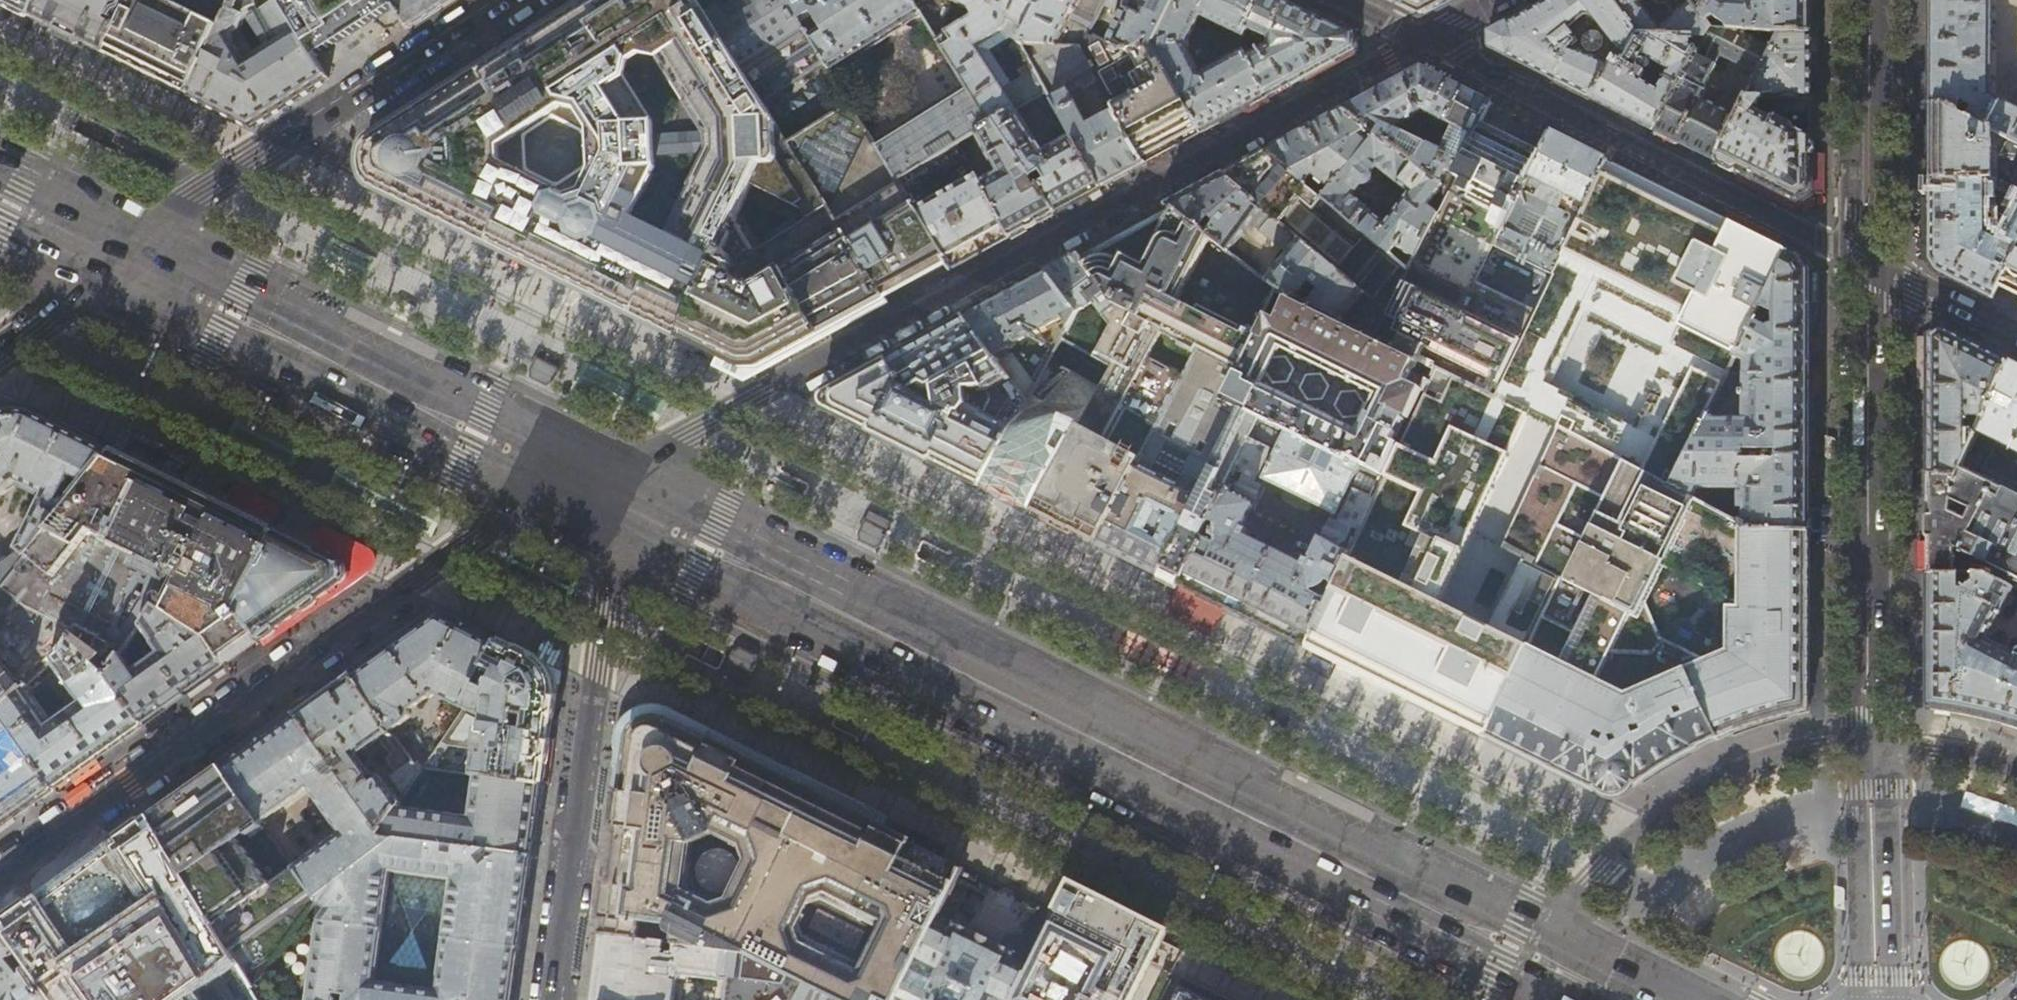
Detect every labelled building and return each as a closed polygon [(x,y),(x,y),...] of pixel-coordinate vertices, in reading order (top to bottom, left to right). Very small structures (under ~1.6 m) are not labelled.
[(31,19),(41,0),(0,0),(0,4),(7,7),(31,19)] [(31,19),(76,41),(106,56),(134,0),(41,0),(31,19)] [(106,56),(148,76),(182,93),(189,97),(236,2),(270,0),(134,0),(106,56)] [(236,2),(189,97),(220,112),(252,127),(289,104),(327,79),(314,58),(277,0),(270,0),(236,2)] [(314,58),(315,57),(347,37),(376,19),(395,7),(391,0),(277,0),(314,58)] [(699,3),(698,0),(593,0),(367,142),(365,145),(363,149),(362,153),(361,157),(361,164),(362,173),(364,177),(367,182),(368,184),(371,187),(407,204),(612,305),(634,315),(679,337),(734,222),(754,255),(828,209),(798,162),(776,164),(776,126),(772,119),(757,121),(756,104),(762,103),(741,69),(734,73),(729,69),(725,67),(719,65),(733,56),(705,12),(690,22),(684,12),(699,3)] [(395,7),(408,28),(449,2),(453,0),(391,0),(395,7)] [(699,3),(705,12),(733,56),(741,69),(762,103),(826,63),(786,0),(698,0),(699,3)] [(826,63),(831,71),(921,14),(912,0),(786,0),(826,63)] [(921,14),(936,39),(954,3),(969,11),(973,19),(990,8),(994,0),(912,0),(921,14)] [(1019,0),(994,0),(990,8),(973,19),(938,42),(966,86),(991,126),(994,124),(1054,213),(1061,209),(1087,195),(1100,188),(1071,137),(1043,152),(976,49),(1002,32),(1008,22),(1018,27),(1016,29),(1014,31),(1014,33),(1014,35),(1016,38),(1018,39),(1020,39),(1022,39),(1025,38),(1038,9),(1019,0)] [(1038,9),(1025,38),(1021,47),(1049,47),(1082,48),(1105,0),(1019,0),(1038,9)] [(1128,3),(1109,45),(1128,54),(1152,41),(1155,46),(1177,0),(1122,0),(1128,3)] [(1155,46),(1201,133),(1235,115),(1267,98),(1247,58),(1244,53),(1202,75),(1186,46),(1200,16),(1244,37),(1248,29),(1262,0),(1177,0),(1155,46)] [(1282,0),(1262,0),(1248,29),(1264,37),(1264,49),(1247,58),(1267,98),(1304,78),(1354,50),(1353,35),(1310,14),(1282,0)] [(1408,7),(1420,13),(1440,3),(1445,0),(1393,0),(1408,7)] [(1641,35),(1613,0),(1549,0),(1544,3),(1488,33),(1488,48),(1573,91),(1654,131),(1705,38),(1641,35)] [(1641,35),(1705,38),(1710,29),(1700,16),(1688,0),(1650,0),(1653,2),(1656,4),(1659,4),(1665,2),(1677,17),(1660,29),(1639,2),(1643,0),(1613,0),(1641,35)] [(1700,16),(1710,0),(1688,0),(1700,16)] [(1700,16),(1710,29),(1780,32),(1810,34),(1810,1),(1810,0),(1747,0),(1745,0),(1710,0),(1700,16)] [(1930,32),(1930,106),(1941,106),(2016,144),(2016,109),(1990,96),(1990,0),(1930,0),(1930,32)] [(1715,162),(1780,32),(1710,29),(1705,38),(1654,131),(1682,145),(1715,162)] [(1797,203),(1809,195),(1809,191),(1810,154),(1810,34),(1780,32),(1715,162),(1756,182),(1797,203)] [(1081,49),(1082,48),(1049,47),(1027,57),(1071,137),(1100,188),(1122,176),(1144,164),(1081,49)] [(1421,68),(1386,87),(1342,111),(1397,152),(1448,190),(1480,123),(1490,103),(1450,83),(1421,68)] [(975,136),(991,126),(966,86),(874,143),(899,184),(959,146),(975,136)] [(788,145),(798,162),(828,209),(883,298),(887,303),(921,285),(951,269),(899,184),(874,143),(851,106),(788,145)] [(1941,106),(1930,106),(1930,141),(1930,180),(1992,180),(2016,193),(2016,144),(1941,106)] [(1436,213),(1427,206),(1438,190),(1445,195),(1448,190),(1397,152),(1342,111),(1316,125),(1265,153),(1344,218),(1389,255),(1398,244),(1415,257),(1436,213)] [(1488,127),(1480,123),(1448,190),(1445,195),(1436,213),(1415,257),(1411,265),(1408,270),(1398,292),(1387,314),(1383,323),(1375,339),(1374,340),(1395,350),(1436,370),(1436,369),(1493,397),(1535,311),(1477,283),(1471,294),(1432,275),(1488,160),(1503,167),(1511,152),(1516,141),(1499,132),(1496,131),(1488,127)] [(994,124),(991,126),(975,136),(998,178),(981,187),(1009,237),(1029,226),(1054,213),(994,124)] [(1527,179),(1494,248),(1552,275),(1594,188),(1607,162),(1580,148),(1549,133),(1540,153),(1527,179)] [(1529,147),(1516,141),(1511,152),(1503,167),(1488,160),(1432,275),(1471,294),(1477,283),(1494,248),(1527,179),(1540,153),(1529,147)] [(981,187),(959,146),(899,184),(951,269),(965,261),(993,246),(1009,237),(981,187)] [(1237,168),(1223,176),(1376,305),(1391,288),(1398,292),(1408,270),(1389,255),(1344,218),(1265,153),(1248,162),(1237,168)] [(1819,191),(1819,154),(1810,154),(1809,191),(1819,191)] [(1166,207),(1170,210),(1255,273),(1259,268),(1232,248),(1249,224),(1259,230),(1258,231),(1288,254),(1266,282),(1279,291),(1289,297),(1375,339),(1383,323),(1387,314),(1376,305),(1223,176),(1204,186),(1166,207)] [(1930,198),(1929,221),(1929,243),(1929,260),(1937,273),(1963,286),(1991,300),(1994,292),(1997,286),(2016,247),(2016,193),(1992,180),(1930,180),(1930,198)] [(1493,397),(1554,427),(1600,329),(1613,300),(1658,206),(1643,199),(1638,209),(1619,200),(1594,188),(1552,275),(1535,311),(1493,397)] [(1929,221),(1930,198),(1916,198),(1916,243),(1929,243),(1929,221)] [(1647,316),(1694,224),(1674,214),(1658,206),(1613,300),(1647,316)] [(845,319),(883,298),(828,209),(754,255),(734,222),(679,337),(707,351),(716,355),(748,371),(779,355),(845,319)] [(1082,259),(1081,260),(1111,304),(1124,310),(1140,318),(1199,348),(1225,362),(1240,369),(1255,340),(1267,315),(1279,291),(1266,282),(1255,273),(1170,210),(1152,220),(1149,222),(1134,230),(1127,235),(1119,239),(1108,245),(1102,249),(1082,259)] [(1716,224),(1714,223),(1710,230),(1703,227),(1694,222),(1694,224),(1647,316),(1613,300),(1600,329),(1681,370),(1632,465),(1666,483),(1665,486),(1670,489),(1686,457),(1707,414),(1712,404),(1729,371),(1735,358),(1737,354),(1734,353),(1733,355),(1678,328),(1725,234),(1714,229),(1716,224)] [(1737,354),(1788,252),(1742,229),(1731,223),(1725,234),(1678,328),(1733,355),(1734,353),(1737,354)] [(1997,286),(2016,296),(2016,247),(1997,286)] [(1797,257),(1788,252),(1737,354),(1735,358),(1744,362),(1743,386),(1741,386),(1741,391),(1744,391),(1743,418),(1731,419),(1732,413),(1721,413),(1721,419),(1717,419),(1707,414),(1686,457),(1808,455),(1809,401),(1809,271),(1802,259),(1797,257)] [(1059,265),(1045,272),(1076,315),(1062,340),(1111,368),(1140,318),(1124,310),(1111,304),(1081,260),(1082,259),(1077,255),(1059,265)] [(1008,292),(963,317),(1027,402),(1062,340),(1076,315),(1045,272),(1008,292)] [(1283,323),(1267,315),(1255,340),(1240,369),(1224,402),(1240,410),(1239,412),(1249,417),(1259,422),(1260,420),(1321,450),(1342,460),(1382,480),(1405,433),(1409,425),(1413,417),(1436,370),(1395,350),(1374,340),(1375,339),(1289,297),(1280,316),(1285,319),(1283,323)] [(393,309),(395,310),(399,312),(404,315),(407,316),(409,317),(411,316),(415,311),(416,310),(414,308),(411,305),(402,301),(398,301),(395,302),(392,306),(391,308),(391,309),(393,309)] [(1027,402),(963,317),(936,331),(868,368),(830,389),(821,393),(821,408),(835,415),(849,422),(876,435),(950,472),(980,487),(1027,402)] [(1095,544),(1199,348),(1140,318),(1111,368),(1112,369),(1032,513),(1051,522),(1081,537),(1095,544)] [(1942,329),(1928,337),(1928,397),(1928,476),(1956,478),(1960,468),(2006,361),(1975,346),(1942,329)] [(1112,369),(1111,368),(1062,340),(1027,402),(980,487),(1007,500),(1032,513),(1112,369)] [(1224,402),(1240,369),(1225,362),(1199,348),(1095,544),(1128,560),(1159,576),(1165,563),(1173,546),(1239,412),(1240,410),(1224,402)] [(2006,361),(1960,468),(1980,477),(1981,477),(2016,495),(2016,484),(2006,478),(2003,482),(2000,480),(2002,476),(1985,468),(1998,441),(2016,451),(2016,367),(2006,361)] [(531,364),(526,374),(538,380),(551,387),(556,377),(531,364)] [(1526,650),(1559,580),(1501,549),(1557,429),(1554,427),(1493,397),(1436,369),(1436,370),(1413,417),(1409,425),(1405,433),(1382,480),(1373,501),(1310,636),(1308,639),(1333,651),(1339,654),(1337,659),(1356,668),(1359,664),(1375,672),(1389,679),(1387,683),(1394,687),(1407,693),(1410,689),(1439,704),(1458,718),(1460,714),(1490,729),(1526,650)] [(1736,374),(1729,371),(1712,404),(1719,407),(1727,390),(1731,391),(1736,380),(1733,379),(1736,374)] [(113,452),(71,431),(37,415),(34,413),(27,411),(19,411),(13,411),(5,413),(0,415),(0,510),(9,504),(2,495),(19,483),(44,497),(19,548),(0,562),(0,593),(113,452)] [(1249,417),(1239,412),(1173,546),(1165,563),(1159,576),(1169,581),(1179,586),(1185,572),(1193,556),(1259,422),(1249,417)] [(1299,497),(1321,450),(1260,420),(1259,422),(1193,556),(1185,572),(1179,586),(1207,600),(1224,608),(1241,616),(1272,553),(1244,539),(1248,531),(1243,528),(1262,486),(1254,482),(1269,451),(1275,453),(1263,479),(1299,497)] [(1632,465),(1558,426),(1557,429),(1501,549),(1559,580),(1526,650),(1490,729),(1486,738),(1527,758),(1608,798),(1614,798),(1618,797),(1623,795),(1626,793),(1630,790),(1634,784),(1636,786),(1649,777),(1660,770),(1672,763),(1692,752),(1717,740),(1728,735),(1753,726),(1764,723),(1775,720),(1808,712),(1808,672),(1808,625),(1809,532),(1754,532),(1710,510),(1693,501),(1670,489),(1665,486),(1666,483),(1632,465)] [(1373,501),(1382,480),(1342,460),(1321,450),(1299,497),(1335,515),(1348,489),(1353,492),(1373,501)] [(113,452),(0,593),(0,710),(25,688),(33,681),(67,650),(72,641),(108,675),(130,646),(143,627),(157,607),(196,553),(218,504),(197,493),(146,468),(113,452)] [(1808,455),(1686,457),(1670,489),(1693,501),(1698,490),(1738,490),(1741,492),(1741,507),(1735,507),(1732,508),(1729,511),(1716,504),(1713,505),(1710,510),(1754,532),(1809,532),(1808,510),(1808,490),(1808,455)] [(1981,477),(1980,477),(1960,468),(1956,478),(1928,476),(1928,528),(1928,575),(1959,575),(1973,576),(1985,575),(2011,589),(2016,592),(2016,495),(1981,477)] [(1310,636),(1373,501),(1353,492),(1338,523),(1331,520),(1310,562),(1305,560),(1302,567),(1272,553),(1247,604),(1277,619),(1310,636)] [(196,553),(157,607),(192,629),(202,637),(207,640),(241,616),(235,608),(275,532),(250,520),(218,504),(196,553)] [(1817,532),(1817,510),(1808,510),(1809,532),(1817,532)] [(836,516),(830,528),(842,533),(854,539),(859,527),(836,516)] [(356,570),(362,545),(329,529),(317,552),(343,565),(345,580),(305,608),(291,618),(294,622),(352,582),(356,570)] [(317,552),(275,532),(235,608),(241,616),(260,641),(291,618),(305,608),(345,580),(343,565),(317,552)] [(1928,575),(1928,646),(1928,707),(1946,710),(1974,715),(1986,718),(2004,722),(2016,726),(2016,650),(2015,653),(2015,656),(1985,641),(2011,589),(1985,575),(1973,576),(1973,585),(1969,585),(1967,587),(1965,590),(1964,591),(1959,591),(1959,575),(1928,575)] [(1212,632),(1224,608),(1207,600),(1179,586),(1168,609),(1212,632)] [(185,639),(192,629),(157,607),(143,627),(160,653),(142,665),(130,646),(108,675),(142,724),(143,723),(166,707),(181,696),(225,665),(211,642),(207,640),(202,637),(192,645),(185,639)] [(403,637),(351,674),(392,731),(408,719),(410,717),(411,716),(412,712),(411,711),(411,710),(434,693),(450,701),(430,731),(418,723),(413,730),(411,728),(405,734),(403,731),(400,731),(395,735),(422,773),(424,769),(465,708),(486,663),(497,641),(470,627),(438,611),(422,623),(403,637)] [(241,616),(207,640),(211,642),(225,665),(231,661),(243,653),(252,646),(260,641),(241,616)] [(555,722),(563,687),(553,644),(543,639),(533,658),(544,664),(555,686),(550,722),(555,722)] [(0,710),(0,713),(52,788),(53,787),(94,758),(106,750),(142,724),(108,675),(72,641),(67,650),(33,681),(37,687),(60,671),(80,702),(50,723),(25,688),(0,710)] [(533,658),(497,641),(486,663),(465,708),(424,769),(439,771),(440,759),(449,746),(477,750),(474,776),(477,776),(541,786),(541,785),(548,738),(550,722),(555,686),(544,664),(533,658)] [(737,647),(732,657),(754,668),(759,658),(737,647)] [(322,695),(296,714),(374,824),(381,833),(400,805),(400,804),(381,778),(381,777),(379,776),(376,776),(374,777),(373,777),(358,755),(380,739),(392,756),(388,759),(398,772),(391,777),(406,797),(422,773),(395,735),(392,731),(351,674),(322,695)] [(146,728),(170,712),(166,707),(143,723),(146,728)] [(27,805),(52,788),(0,713),(0,825),(27,805)] [(265,736),(223,766),(262,821),(311,787),(354,850),(374,824),(296,714),(265,736)] [(629,736),(628,739),(627,746),(621,792),(613,849),(613,852),(694,860),(717,849),(756,768),(724,753),(702,742),(661,722),(658,721),(655,720),(650,720),(646,721),(640,723),(637,725),(633,730),(630,733),(629,736)] [(547,786),(554,739),(548,738),(541,785),(547,786)] [(621,792),(627,746),(622,745),(617,787),(618,787),(618,792),(621,792)] [(56,792),(97,762),(94,758),(53,787),(56,792)] [(189,790),(150,819),(252,990),(318,901),(262,821),(223,766),(189,790)] [(764,773),(756,768),(717,849),(741,861),(744,874),(724,908),(690,894),(694,860),(613,852),(610,872),(601,936),(751,956),(751,955),(825,803),(796,789),(764,773)] [(535,829),(541,786),(477,776),(471,818),(404,809),(400,805),(381,833),(383,837),(531,858),(531,857),(535,829)] [(825,803),(751,955),(751,956),(838,999),(897,999),(960,870),(858,819),(825,803)] [(252,990),(150,819),(88,863),(20,912),(0,926),(0,927),(53,999),(258,999),(252,990)] [(383,837),(381,833),(374,824),(354,850),(329,885),(336,890),(336,903),(322,923),(519,950),(525,906),(531,858),(383,837)] [(537,858),(541,830),(535,829),(531,857),(537,858)] [(1028,970),(1011,962),(1037,908),(1012,895),(960,870),(897,999),(1013,999),(1028,970)] [(1054,916),(1028,970),(1013,999),(1102,999),(1126,952),(1054,916)] [(319,922),(309,999),(512,999),(513,993),(519,950),(322,923),(319,922)] [(0,927),(0,999),(53,999),(0,927)] [(751,956),(601,936),(596,970),(592,999),(673,999),(675,981),(677,981),(682,976),(682,975),(709,979),(708,984),(731,987),(731,982),(748,984),(751,956)] [(751,956),(748,984),(731,982),(731,987),(729,999),(813,999),(818,990),(751,956)] [(818,990),(813,999),(838,999),(818,990)] [(1181,990),(1176,999),(1201,999),(1181,990)]
